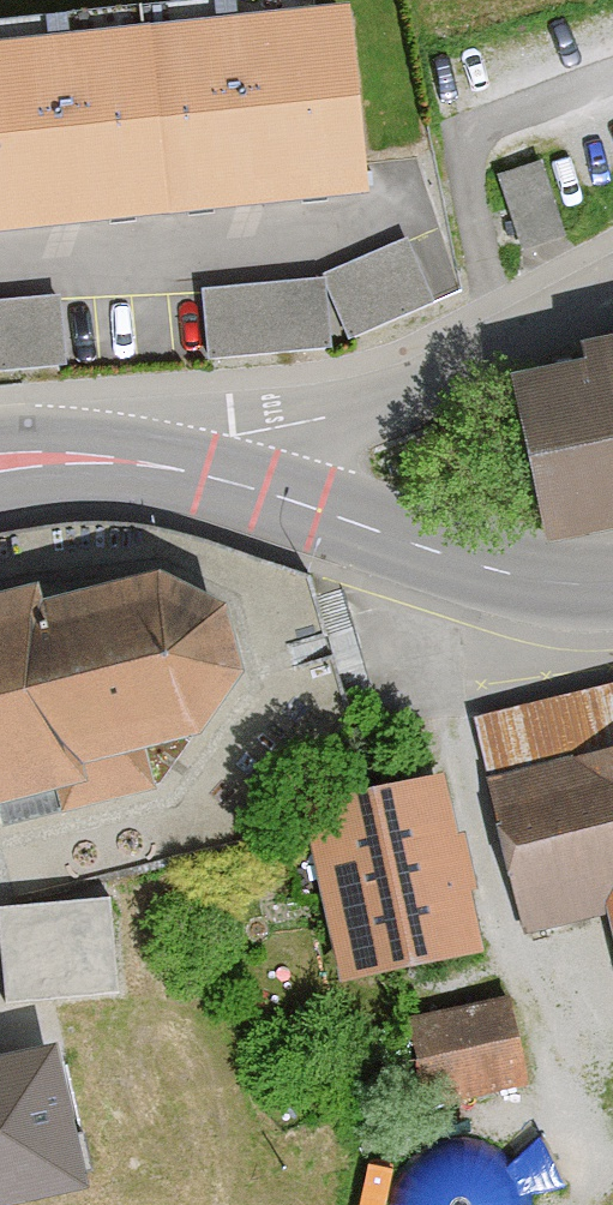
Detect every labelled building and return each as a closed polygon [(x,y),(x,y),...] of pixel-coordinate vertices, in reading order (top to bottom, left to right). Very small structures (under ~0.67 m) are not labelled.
[(0,76),(0,237),(357,197),(340,39),(0,76)] [(445,233),(198,274),(210,343),(457,302),(445,233)] [(0,308),(0,375),(65,371),(60,304),(0,308)] [(507,370),(545,549),(612,535),(612,347),(507,370)] [(0,601),(0,817),(45,806),(48,826),(146,802),(135,764),(191,748),(236,683),(222,616),(158,582),(41,613),(36,592),(0,601)] [(481,778),(519,932),(600,918),(612,962),(612,750),(481,778)] [(444,775),(301,808),(342,980),(482,954),(444,775)] [(0,918),(0,950),(5,1012),(118,1003),(111,909),(0,918)] [(507,998),(403,1020),(420,1108),(526,1091),(507,998)] [(0,1058),(0,1204),(3,1204),(85,1187),(62,1047),(0,1058)] [(546,1188),(531,1166),(510,1149),(485,1140),(458,1139),(432,1148),(410,1164),(395,1186),(390,1204),(550,1204),(546,1188)]
